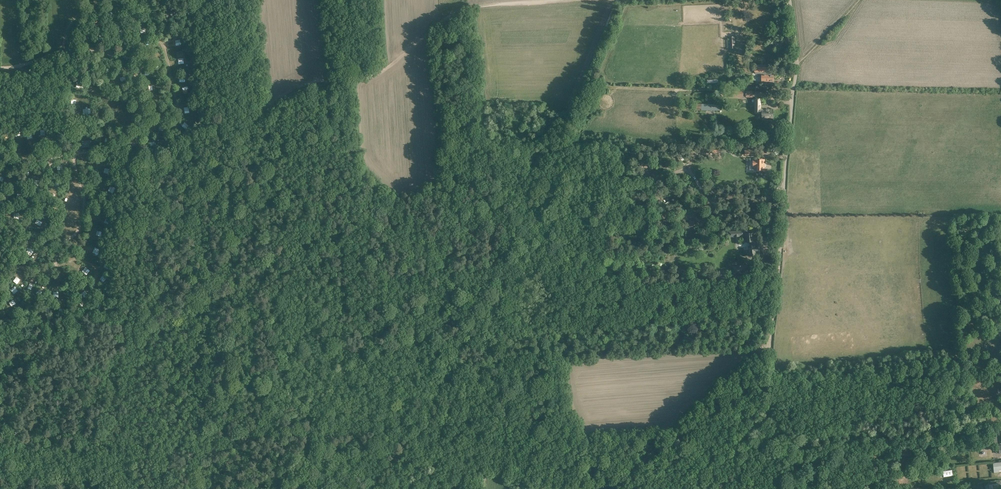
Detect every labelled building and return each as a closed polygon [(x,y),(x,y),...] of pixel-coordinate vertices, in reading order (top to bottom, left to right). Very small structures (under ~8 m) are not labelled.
[(769,75),(769,69),(767,69),(767,67),(759,67),(759,72),(756,72),(756,76),(762,76),(762,75),(763,75),(763,81),(770,81),(770,82),(772,82),(772,81),(773,81),(773,75),(769,75)] [(762,120),(765,120),(765,118),(773,118),(773,109),(762,109),(760,109),(761,99),(755,98),(755,113),(762,113),(762,118),(763,118),(762,120)] [(759,158),(751,158),(751,161),(753,161),(753,169),(757,169),(757,170),(764,170),(764,159),(759,159),(759,158)] [(758,251),(757,235),(753,236),(753,232),(752,233),(746,233),(746,242),(751,242),(751,247),(749,247),(750,256),(756,256),(756,251),(758,251)] [(885,458),(888,458),(887,449),(869,450),(870,455),(884,454),(885,458)] [(993,463),(994,470),(1000,469),(1000,462),(993,463)]
